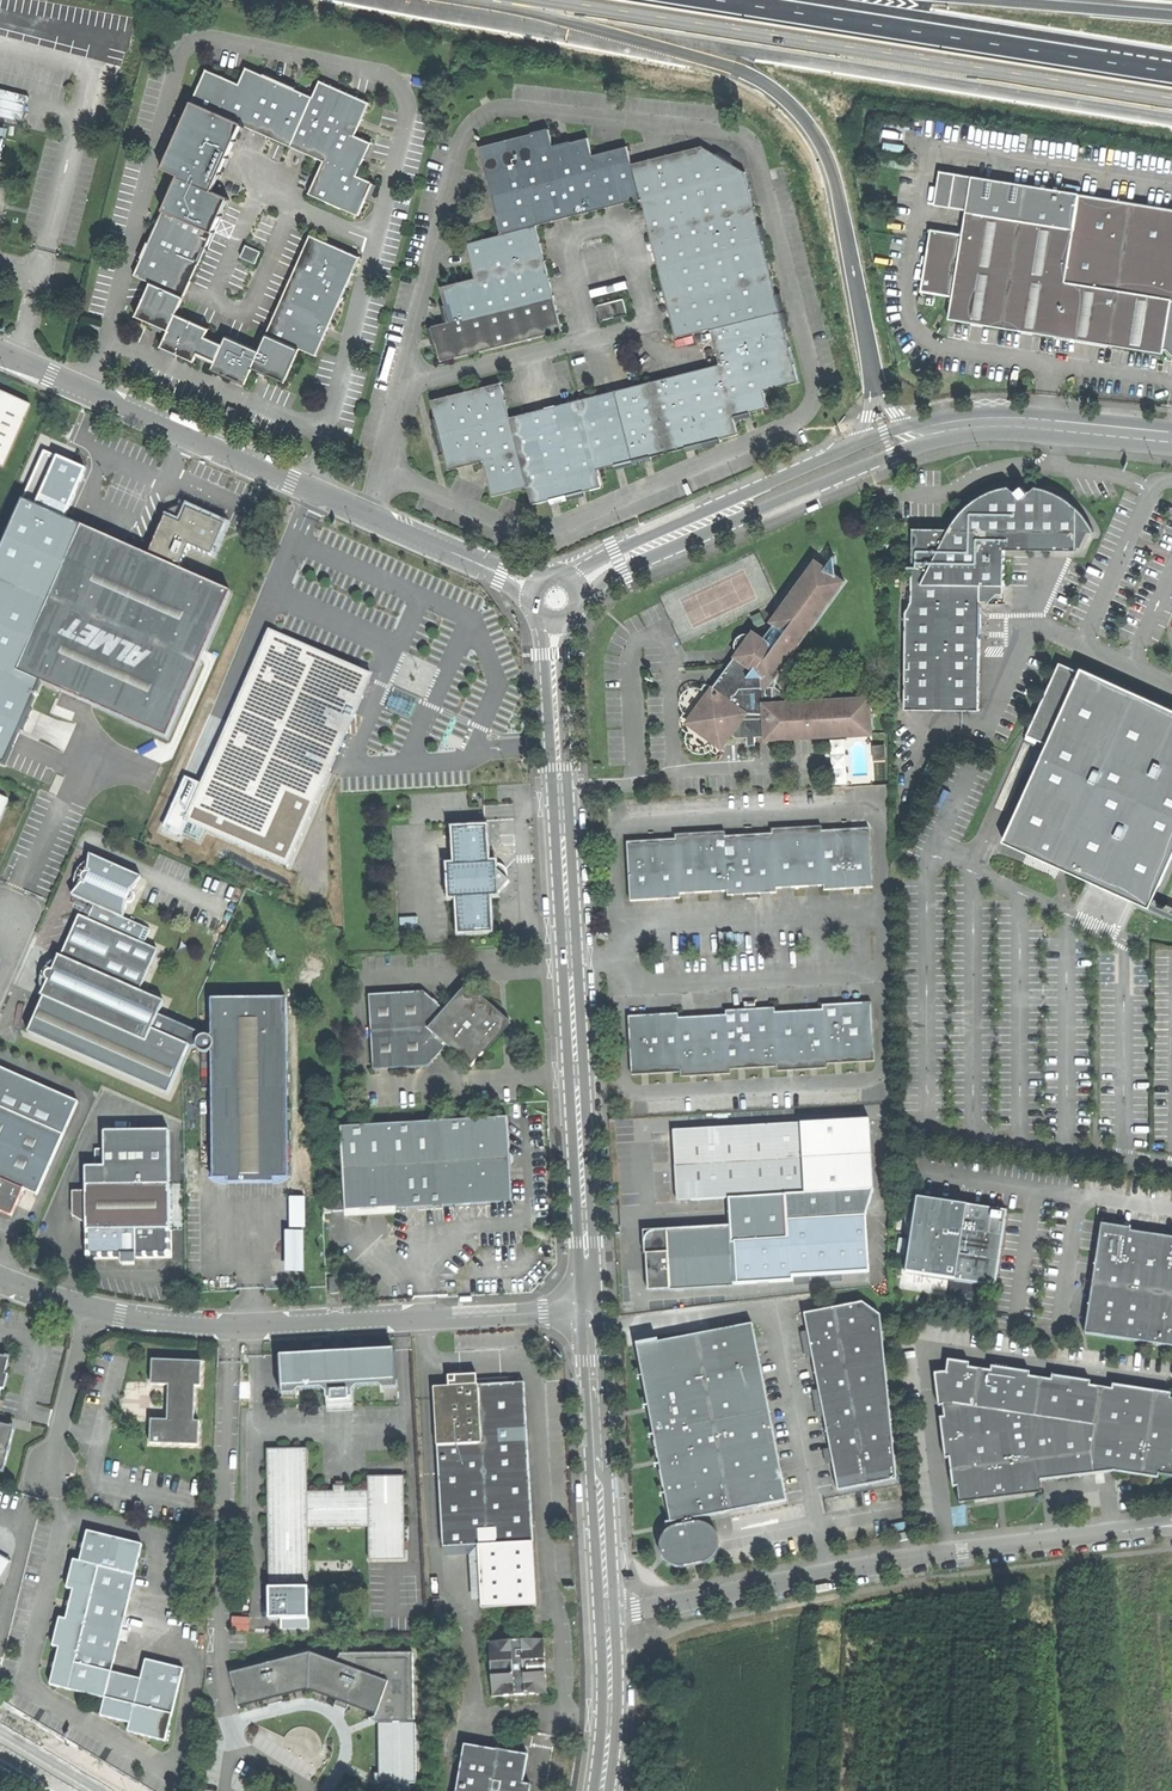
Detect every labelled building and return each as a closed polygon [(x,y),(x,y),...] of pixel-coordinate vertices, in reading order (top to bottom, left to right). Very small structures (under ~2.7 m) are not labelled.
[(206,70),(191,104),(241,125),(245,127),(269,138),(273,139),(287,145),(291,147),(305,113),(312,97),(246,68),(239,84),(206,70)] [(319,82),(312,97),(305,113),(355,135),(369,103),(319,82)] [(162,170),(178,176),(212,191),(221,172),(234,140),(241,125),(191,104),(162,170)] [(371,142),(355,135),(305,113),(291,147),(293,148),(307,154),(323,161),(357,176),(371,142)] [(537,226),(571,217),(553,147),(549,130),(479,147),(501,235),(537,226)] [(571,217),(641,200),(632,164),(628,147),(592,156),(588,138),(553,147),(571,217)] [(632,164),(641,200),(747,173),(702,146),(632,164)] [(373,183),(357,176),(323,161),(316,177),(309,193),(309,194),(359,216),(373,183)] [(950,320),(1164,353),(1165,349),(1167,350),(1171,354),(1171,355),(1171,209),(939,172),(934,206),(965,211),(965,213),(967,213),(963,234),(932,229),(922,292),(954,298),(950,320)] [(676,338),(711,329),(782,312),(747,173),(641,200),(654,251),(656,261),(676,338)] [(134,276),(150,283),(184,298),(184,297),(191,281),(206,247),(227,198),(212,191),(178,176),(134,276)] [(545,261),(537,226),(501,235),(466,244),(474,279),(545,261)] [(300,350),(317,357),(360,258),(310,236),(267,335),(300,350)] [(246,246),(241,258),(256,264),(261,252),(246,246)] [(554,296),(545,261),(474,279),(440,287),(449,322),(554,296)] [(135,317),(169,332),(177,314),(184,298),(150,283),(135,317)] [(563,331),(554,296),(449,322),(432,327),(441,362),(563,331)] [(597,306),(601,321),(627,314),(623,299),(597,306)] [(782,312),(711,329),(720,364),(733,417),(769,408),(765,391),(799,382),(782,312)] [(195,363),(199,355),(206,338),(210,329),(177,314),(169,332),(162,349),(195,363)] [(285,384),(300,350),(267,335),(259,351),(252,369),(285,384)] [(245,385),(252,369),(259,351),(226,337),(223,345),(215,362),(212,371),(245,385)] [(207,359),(215,362),(223,345),(206,338),(199,355),(207,359)] [(720,364),(581,400),(598,469),(738,434),(733,417),(720,364)] [(502,383),(431,401),(440,435),(511,417),(502,383)] [(4,468),(31,406),(9,396),(0,392),(0,467),(4,468)] [(581,400),(511,417),(528,488),(533,505),(603,487),(598,469),(581,400)] [(224,420),(230,422),(236,408),(229,406),(224,420)] [(528,488),(511,417),(440,435),(445,453),(449,471),(483,462),(492,497),(528,488)] [(22,498),(66,517),(87,467),(44,447),(22,498)] [(905,613),(903,710),(978,711),(979,630),(980,585),(1003,586),(1003,549),(1035,550),(1079,550),(1088,532),(1093,532),(1084,518),(1076,508),(1063,497),(1045,490),(1033,486),(1024,492),(1023,488),(1018,486),(1014,488),(1014,492),(1009,489),(1009,486),(993,490),(981,494),(971,501),(962,509),(957,515),(951,521),(948,528),(912,528),(909,604),(905,613)] [(66,517),(22,498),(19,496),(0,541),(0,759),(4,761),(38,681),(16,671),(80,525),(66,517)] [(821,505),(820,503),(808,508),(810,512),(819,509),(822,508),(821,505)] [(167,508),(147,554),(180,569),(190,545),(213,555),(226,525),(205,515),(181,505),(167,508)] [(92,704),(167,738),(203,655),(231,592),(180,569),(147,554),(80,525),(16,671),(38,681),(62,691),(92,704)] [(736,649),(738,651),(735,654),(742,659),(737,666),(730,661),(711,688),(713,690),(717,683),(723,687),(719,693),(730,700),(739,688),(774,686),(773,680),(790,656),(786,654),(797,639),(800,641),(843,579),(834,572),(832,555),(825,566),(814,558),(771,620),(773,621),(763,636),(753,630),(750,633),(748,632),(744,632),(739,633),(736,637),(734,641),(734,645),(736,649)] [(271,634),(201,790),(186,783),(166,828),(183,834),(189,822),(290,868),(369,685),(363,672),(271,634)] [(733,658),(730,661),(737,666),(742,659),(735,654),(733,658)] [(1027,735),(1048,746),(1004,842),(1115,891),(1150,907),(1171,858),(1171,713),(1059,663),(1027,735)] [(688,722),(723,746),(732,734),(737,733),(738,737),(748,737),(748,743),(757,742),(756,737),(767,736),(767,739),(873,734),(871,698),(782,702),(775,703),(774,686),(739,688),(730,700),(719,693),(723,687),(717,683),(713,690),(711,688),(688,722)] [(386,710),(399,715),(408,695),(395,689),(386,710)] [(419,699),(408,695),(399,715),(409,720),(419,699)] [(835,783),(849,783),(846,739),(832,740),(835,783)] [(878,758),(887,758),(886,747),(878,747),(878,758)] [(0,796),(0,819),(8,800),(0,796)] [(630,875),(631,900),(681,898),(681,892),(727,891),(727,895),(747,894),(748,899),(758,898),(758,894),(777,893),(777,887),(824,885),(824,890),(873,888),(871,829),(862,829),(862,831),(855,831),(855,829),(838,830),(838,832),(830,832),(830,831),(822,831),(822,826),(814,827),(814,829),(806,829),(806,827),(789,828),(789,830),(782,830),(781,828),(773,828),(773,833),(765,834),(765,836),(758,836),(758,834),(743,835),(743,837),(735,838),(735,836),(726,836),(726,831),(718,832),(718,834),(709,834),(709,832),(694,833),(694,835),(685,835),(685,833),(675,834),(675,839),(669,840),(669,842),(661,842),(661,840),(645,840),(646,842),(639,843),(638,840),(629,841),(630,865),(632,865),(632,871),(632,875),(630,875)] [(488,827),(455,828),(457,865),(450,865),(452,898),(460,897),(461,934),(493,932),(492,896),(498,896),(498,893),(497,871),(497,863),(489,863),(488,827)] [(152,930),(126,918),(128,901),(132,900),(135,898),(136,895),(135,892),(133,890),(144,876),(90,853),(90,859),(87,874),(84,873),(81,874),(80,878),(81,881),(83,882),(75,892),(72,895),(91,903),(85,916),(80,914),(70,938),(62,956),(59,955),(41,996),(45,997),(149,1043),(154,1031),(161,1016),(167,1002),(142,991),(160,950),(146,944),(152,930)] [(74,884),(75,892),(83,882),(81,881),(80,878),(81,874),(84,873),(87,874),(90,859),(83,864),(79,869),(75,876),(74,884)] [(507,887),(509,883),(497,871),(498,893),(502,893),(507,887)] [(424,991),(370,994),(373,1069),(429,1067),(448,1047),(472,1069),(485,1054),(504,1032),(496,1025),(503,1017),(481,999),(467,987),(446,1009),(424,991)] [(45,997),(29,1034),(168,1094),(189,1046),(154,1031),(149,1043),(45,997)] [(483,997),(481,999),(503,1017),(496,1025),(504,1032),(485,1054),(487,1055),(510,1029),(514,1025),(483,997)] [(202,1035),(198,1037),(199,1033),(161,1016),(154,1031),(189,1046),(193,1048),(196,1046),(198,1051),(202,1054),(207,1054),(211,1052),(213,1179),(228,1179),(228,1183),(274,1182),(274,1179),(288,1179),(286,998),(211,999),(211,1038),(208,1035),(202,1035)] [(678,1013),(630,1016),(631,1039),(633,1039),(633,1046),(634,1051),(631,1051),(633,1075),(641,1074),(641,1072),(650,1072),(650,1074),(666,1073),(666,1071),(672,1071),(672,1072),(682,1072),(683,1077),(689,1077),(689,1075),(697,1074),(697,1076),(714,1075),(714,1073),(722,1073),(722,1075),(730,1074),(730,1069),(737,1068),(737,1067),(745,1066),(745,1069),(759,1068),(759,1066),(767,1065),(767,1067),(778,1066),(778,1071),(786,1071),(786,1070),(810,1069),(810,1067),(818,1067),(818,1069),(828,1068),(828,1063),(835,1063),(835,1060),(843,1060),(843,1062),(857,1061),(857,1059),(866,1059),(866,1061),(874,1061),(871,1002),(820,1005),(821,1010),(775,1012),(775,1007),(755,1008),(755,1004),(744,1005),(744,1009),(725,1010),(726,1016),(678,1018),(678,1013)] [(0,1069),(0,1106),(64,1135),(78,1103),(0,1069)] [(12,1217),(24,1190),(37,1196),(64,1135),(0,1106),(0,1212),(12,1217)] [(509,1117),(342,1126),(345,1191),(346,1210),(428,1205),(514,1201),(513,1166),(516,1162),(515,1155),(511,1152),(509,1117)] [(676,1166),(677,1201),(820,1193),(819,1174),(804,1174),(801,1123),(674,1130),(676,1166)] [(85,1167),(85,1186),(170,1184),(169,1130),(104,1131),(104,1149),(104,1166),(95,1166),(85,1167)] [(95,1149),(95,1166),(104,1166),(104,1149),(95,1149)] [(170,1184),(85,1186),(85,1192),(72,1192),(73,1208),(86,1208),(86,1224),(87,1257),(120,1257),(121,1259),(128,1259),(137,1259),(137,1255),(136,1230),(170,1229),(170,1184)] [(334,1211),(346,1210),(345,1191),(333,1192),(334,1211)] [(306,1227),(305,1196),(289,1196),(290,1227),(306,1227)] [(905,1273),(996,1287),(1001,1250),(1007,1211),(916,1197),(905,1273)] [(73,1215),(86,1224),(86,1208),(73,1208),(73,1215)] [(736,1241),(739,1284),(794,1281),(794,1276),(870,1272),(867,1216),(789,1221),(790,1238),(736,1241)] [(1171,1347),(1171,1237),(1131,1232),(1131,1227),(1101,1224),(1084,1334),(1171,1347)] [(735,1288),(732,1226),(666,1229),(666,1231),(654,1232),(655,1234),(649,1234),(646,1238),(647,1262),(648,1290),(670,1289),(670,1291),(735,1288)] [(170,1255),(170,1229),(136,1230),(137,1255),(170,1255)] [(304,1231),(285,1231),(286,1274),(304,1273),(304,1231)] [(331,1279),(331,1293),(339,1293),(339,1279),(331,1279)] [(865,1303),(807,1315),(841,1491),(899,1480),(883,1316),(865,1303)] [(754,1324),(639,1347),(658,1442),(674,1523),(679,1522),(696,1519),(789,1500),(754,1324)] [(388,1349),(272,1357),(274,1395),(287,1395),(291,1390),(314,1389),(319,1393),(320,1399),(323,1399),(324,1413),(345,1412),(344,1398),(346,1398),(346,1392),(350,1388),(372,1387),(376,1390),(390,1390),(388,1349)] [(0,1401),(3,1388),(6,1389),(10,1374),(8,1373),(10,1362),(7,1357),(0,1355),(0,1401)] [(1170,1396),(1170,1392),(1112,1384),(1111,1388),(1090,1385),(1090,1381),(1051,1375),(1051,1379),(1029,1377),(1030,1372),(991,1366),(991,1370),(969,1368),(969,1363),(947,1359),(946,1372),(933,1373),(938,1406),(942,1406),(943,1417),(940,1418),(944,1458),(949,1458),(952,1487),(956,1487),(958,1503),(964,1503),(964,1500),(1035,1491),(1035,1494),(1041,1493),(1040,1481),(1070,1477),(1112,1471),(1158,1478),(1158,1474),(1171,1476),(1171,1396),(1170,1396)] [(179,1361),(154,1360),(154,1384),(168,1385),(167,1420),(154,1419),(153,1444),(200,1445),(201,1421),(197,1421),(197,1386),(202,1386),(203,1361),(179,1361)] [(436,1388),(444,1549),(480,1547),(535,1544),(531,1461),(527,1383),(478,1385),(478,1375),(447,1376),(447,1387),(436,1388)] [(0,1424),(0,1470),(0,1471),(5,1469),(14,1430),(11,1426),(0,1424)] [(307,1449),(269,1450),(272,1590),(265,1591),(266,1621),(278,1621),(278,1631),(311,1631),(310,1528),(370,1527),(370,1560),(407,1559),(405,1476),(370,1477),(370,1491),(346,1491),(346,1486),(339,1486),(336,1486),(336,1491),(308,1492),(307,1449)] [(705,1524),(697,1523),(680,1526),(675,1527),(668,1532),(664,1538),(662,1548),(664,1555),(668,1561),(674,1566),(682,1568),(712,1561),(717,1557),(720,1551),(720,1543),(719,1537),(714,1529),(705,1524)] [(129,1733),(168,1742),(185,1668),(147,1659),(142,1678),(114,1671),(121,1638),(128,1640),(130,1630),(124,1629),(144,1544),(88,1532),(85,1544),(80,1542),(78,1549),(83,1550),(81,1562),(74,1560),(71,1575),(68,1589),(74,1591),(71,1602),(66,1601),(65,1607),(70,1608),(67,1620),(61,1618),(54,1646),(60,1647),(57,1663),(52,1662),(50,1669),(55,1670),(51,1686),(81,1693),(77,1711),(131,1724),(129,1733)] [(535,1544),(480,1547),(483,1610),(538,1608),(535,1544)] [(0,1555),(0,1583),(12,1562),(0,1555)] [(250,1631),(250,1617),(233,1616),(232,1630),(250,1631)] [(544,1639),(490,1642),(494,1697),(548,1693),(546,1667),(544,1639)] [(378,1715),(378,1723),(415,1722),(415,1652),(354,1653),(348,1666),(337,1662),(312,1653),(264,1665),(232,1673),(240,1708),(309,1690),(378,1715)] [(342,1653),(337,1662),(348,1666),(354,1653),(342,1653)] [(409,1784),(416,1783),(415,1722),(378,1723),(379,1784),(385,1783),(385,1790),(409,1790),(409,1784)] [(465,1746),(457,1790),(530,1790),(531,1786),(523,1784),(528,1757),(465,1746)]
